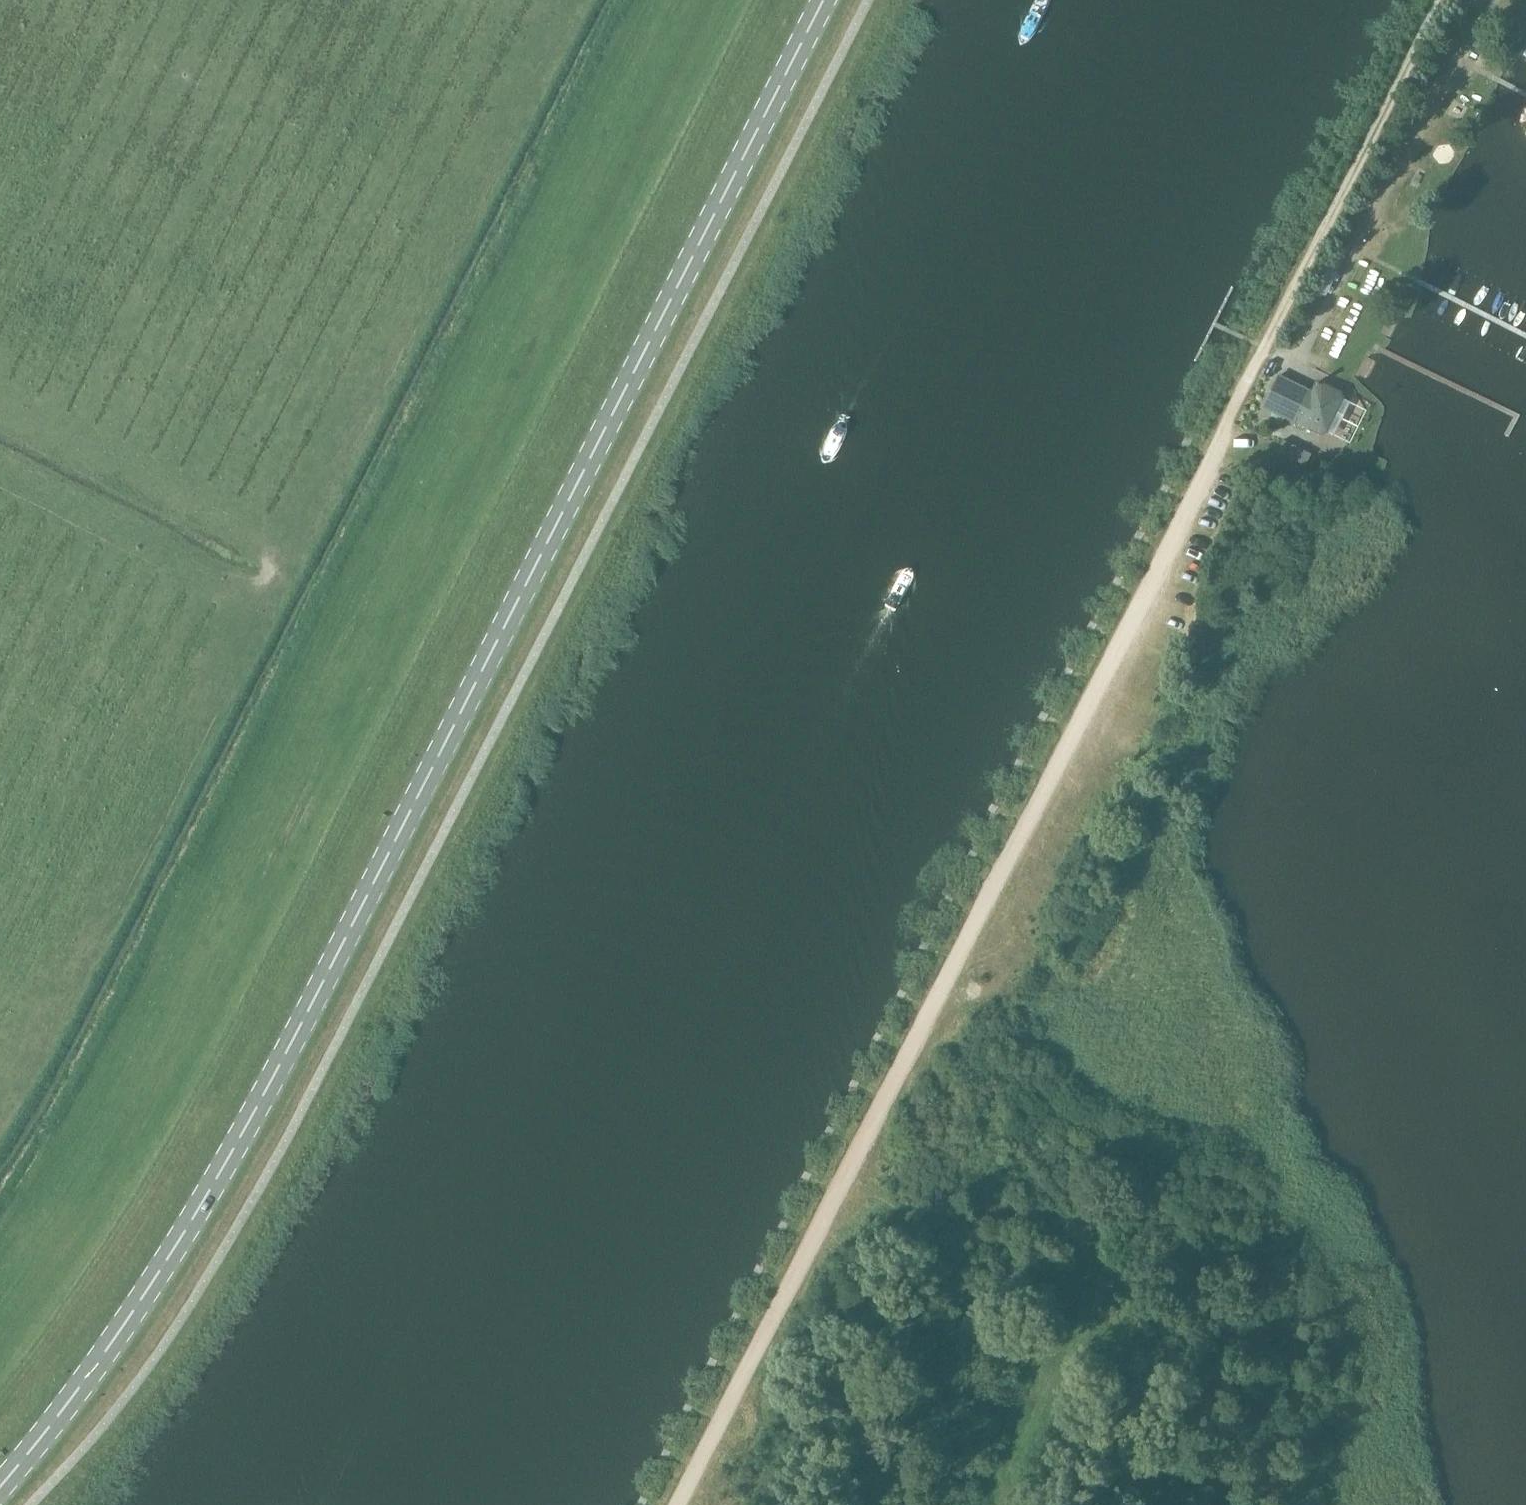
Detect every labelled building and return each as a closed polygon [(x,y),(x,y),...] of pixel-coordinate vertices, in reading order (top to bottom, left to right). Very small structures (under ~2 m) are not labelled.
[(1452,13),(1460,17),(1469,0),(1458,0),(1452,13)] [(1312,391),(1279,375),(1263,408),(1272,413),(1284,418),(1295,424),(1296,428),(1303,432),(1308,430),(1319,435),(1326,433),(1343,399),(1341,393),(1321,383),(1315,385),(1312,391)] [(1284,418),(1272,413),(1268,420),(1280,426),(1284,418)] [(1305,465),(1310,454),(1282,441),(1277,453),(1305,465)]
